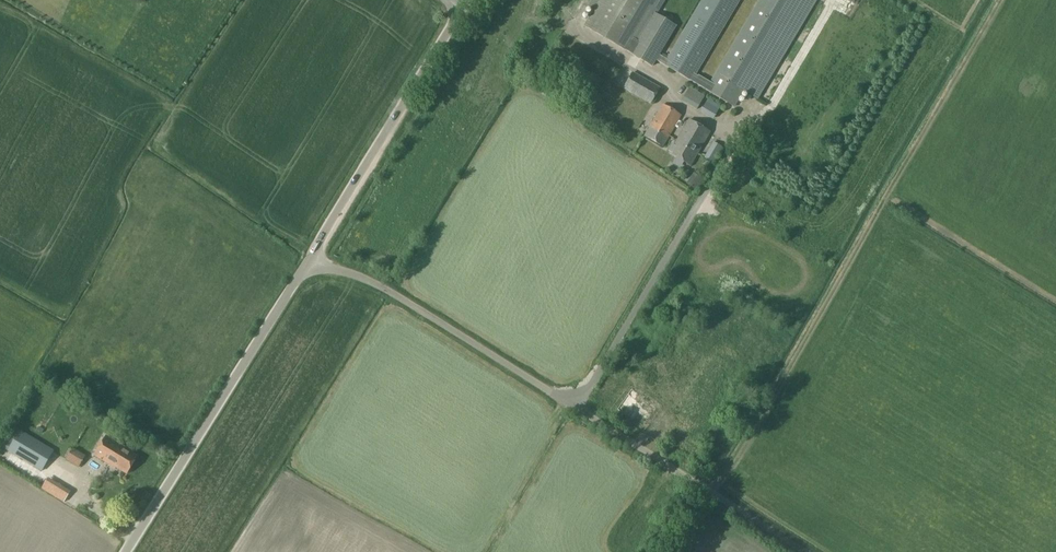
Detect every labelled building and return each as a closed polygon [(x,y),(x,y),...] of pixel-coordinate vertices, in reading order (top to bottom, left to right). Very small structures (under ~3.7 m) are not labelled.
[(660,54),(677,26),(657,14),(665,0),(591,0),(587,6),(593,10),(584,26),(652,66),(656,60),(735,107),(744,91),(798,0),(759,0),(710,81),(698,74),(698,75),(695,74),(740,0),(702,0),(667,59),(660,54)] [(744,91),(757,99),(816,0),(798,0),(744,91)] [(632,72),(623,88),(651,104),(660,87),(632,72)] [(697,109),(704,96),(689,88),(681,101),(697,109)] [(663,147),(681,116),(662,105),(645,135),(663,147)] [(691,166),(710,133),(689,120),(669,153),(691,166)] [(712,163),(721,147),(713,142),(704,158),(712,163)] [(635,385),(639,388),(646,378),(643,375),(635,385)] [(641,433),(658,415),(634,393),(617,411),(641,433)] [(41,471),(45,465),(54,450),(45,445),(34,438),(20,430),(15,438),(8,451),(41,471)] [(126,473),(137,456),(124,448),(125,447),(111,438),(106,436),(105,438),(94,455),(113,467),(113,466),(126,473)] [(79,467),(85,456),(73,448),(66,459),(79,467)] [(67,487),(73,476),(54,465),(48,475),(67,487)]
